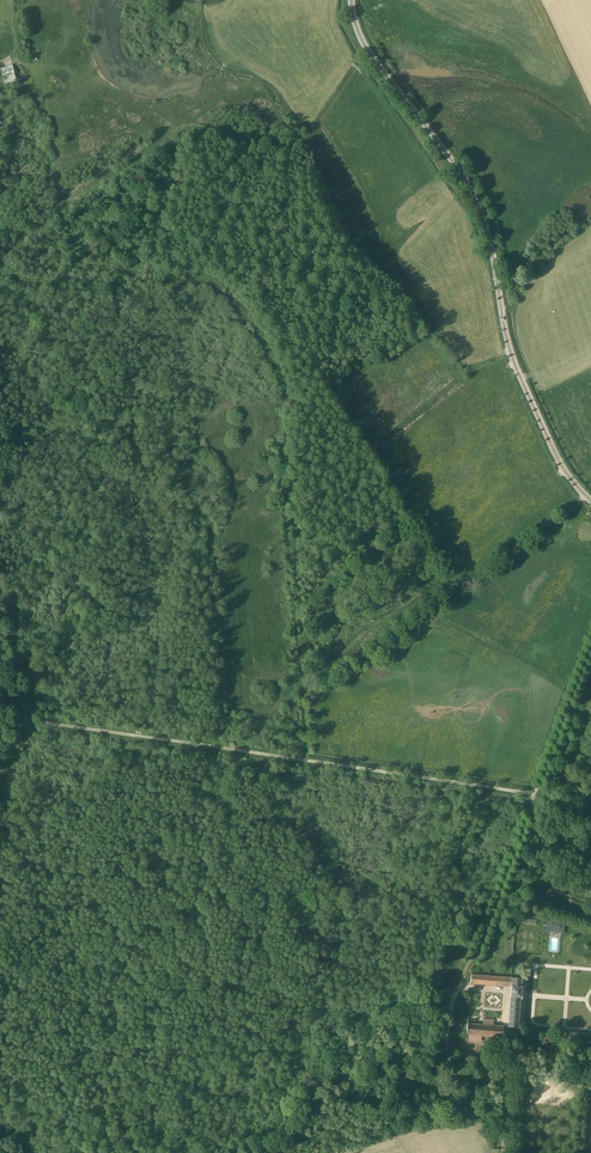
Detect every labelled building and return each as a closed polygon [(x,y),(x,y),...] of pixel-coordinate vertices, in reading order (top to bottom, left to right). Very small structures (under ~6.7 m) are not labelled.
[(5,84),(16,81),(13,65),(1,68),(5,84)] [(547,931),(565,932),(565,921),(547,920),(547,931)] [(522,978),(471,975),(470,983),(511,986),(508,1027),(518,1027),(522,978)] [(504,1026),(494,1026),(494,1019),(483,1018),(483,1025),(467,1024),(466,1035),(503,1038),(504,1026)]
